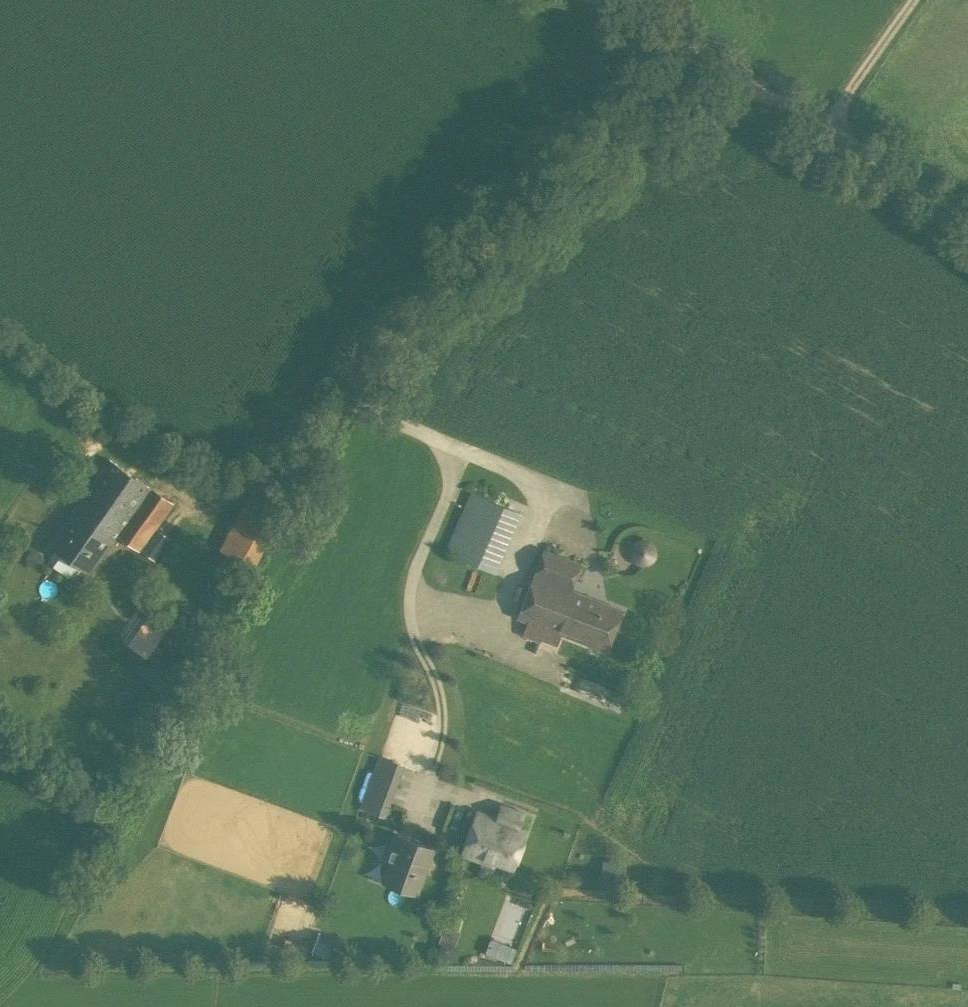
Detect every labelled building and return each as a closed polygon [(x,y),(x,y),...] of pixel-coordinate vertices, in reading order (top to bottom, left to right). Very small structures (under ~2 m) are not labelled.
[(69,512),(72,514),(50,546),(89,573),(111,541),(112,542),(116,536),(139,552),(174,502),(151,486),(107,457),(69,512)] [(445,551),(495,573),(521,513),(471,491),(445,551)] [(283,517),(235,493),(207,544),(254,569),(283,517)] [(628,548),(641,566),(658,554),(645,536),(628,548)] [(533,575),(517,616),(527,620),(521,636),(540,643),(541,640),(556,645),(561,633),(606,651),(622,610),(572,590),(582,563),(543,548),(533,575)] [(147,615),(127,644),(146,656),(166,629),(147,615)] [(578,674),(572,688),(620,708),(626,694),(578,674)] [(385,817),(404,764),(378,755),(359,808),(363,809),(360,816),(368,819),(370,812),(385,817)] [(476,810),(460,855),(493,867),(494,865),(512,872),(528,828),(519,825),(524,812),(501,804),(496,817),(476,810)] [(439,849),(394,833),(391,843),(386,841),(379,861),(387,864),(380,883),(417,897),(428,867),(433,868),(439,849)]
